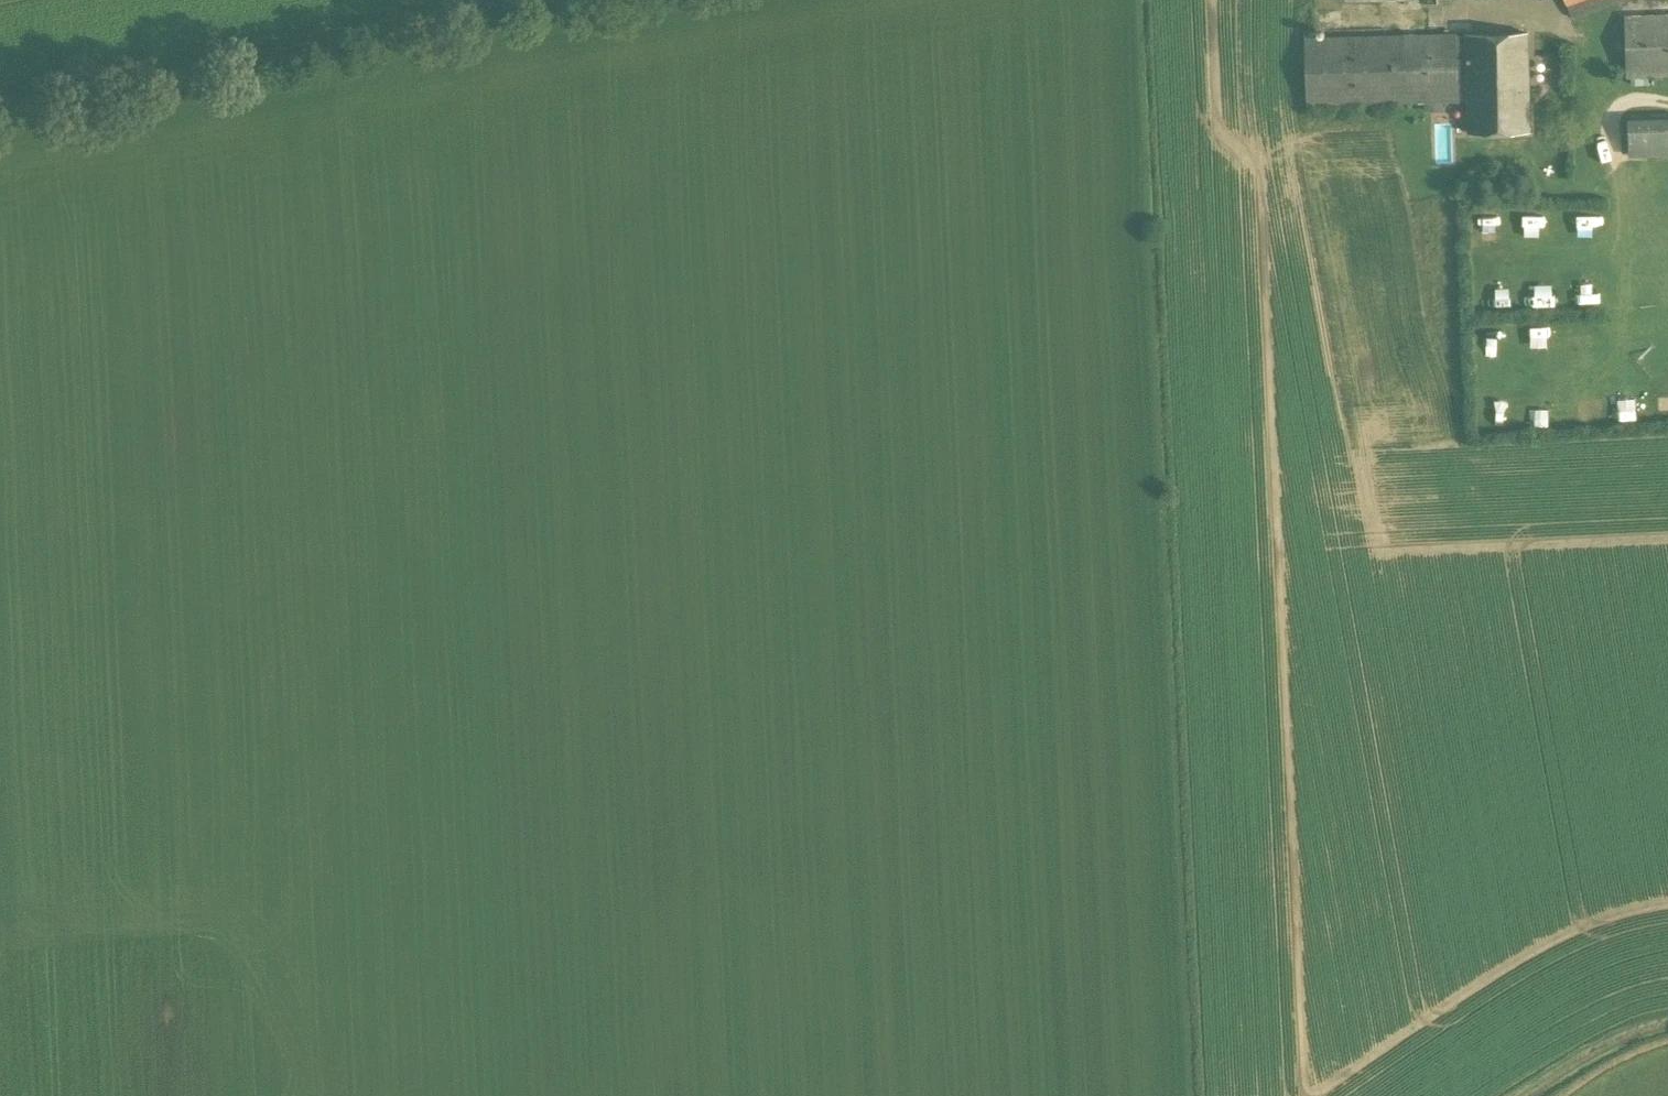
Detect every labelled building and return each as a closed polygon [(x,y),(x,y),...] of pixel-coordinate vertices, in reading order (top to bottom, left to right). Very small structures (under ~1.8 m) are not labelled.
[(1624,0),(1565,0),(1573,19),(1624,0)] [(1667,76),(1667,13),(1624,15),(1626,78),(1667,76)] [(1458,99),(1466,99),(1465,35),(1456,35),(1456,32),(1303,37),(1306,106),(1458,102),(1458,99)] [(1467,132),(1530,131),(1527,33),(1465,34),(1465,35),(1466,99),(1467,132)] [(1628,156),(1667,156),(1667,118),(1628,119),(1628,156)]
